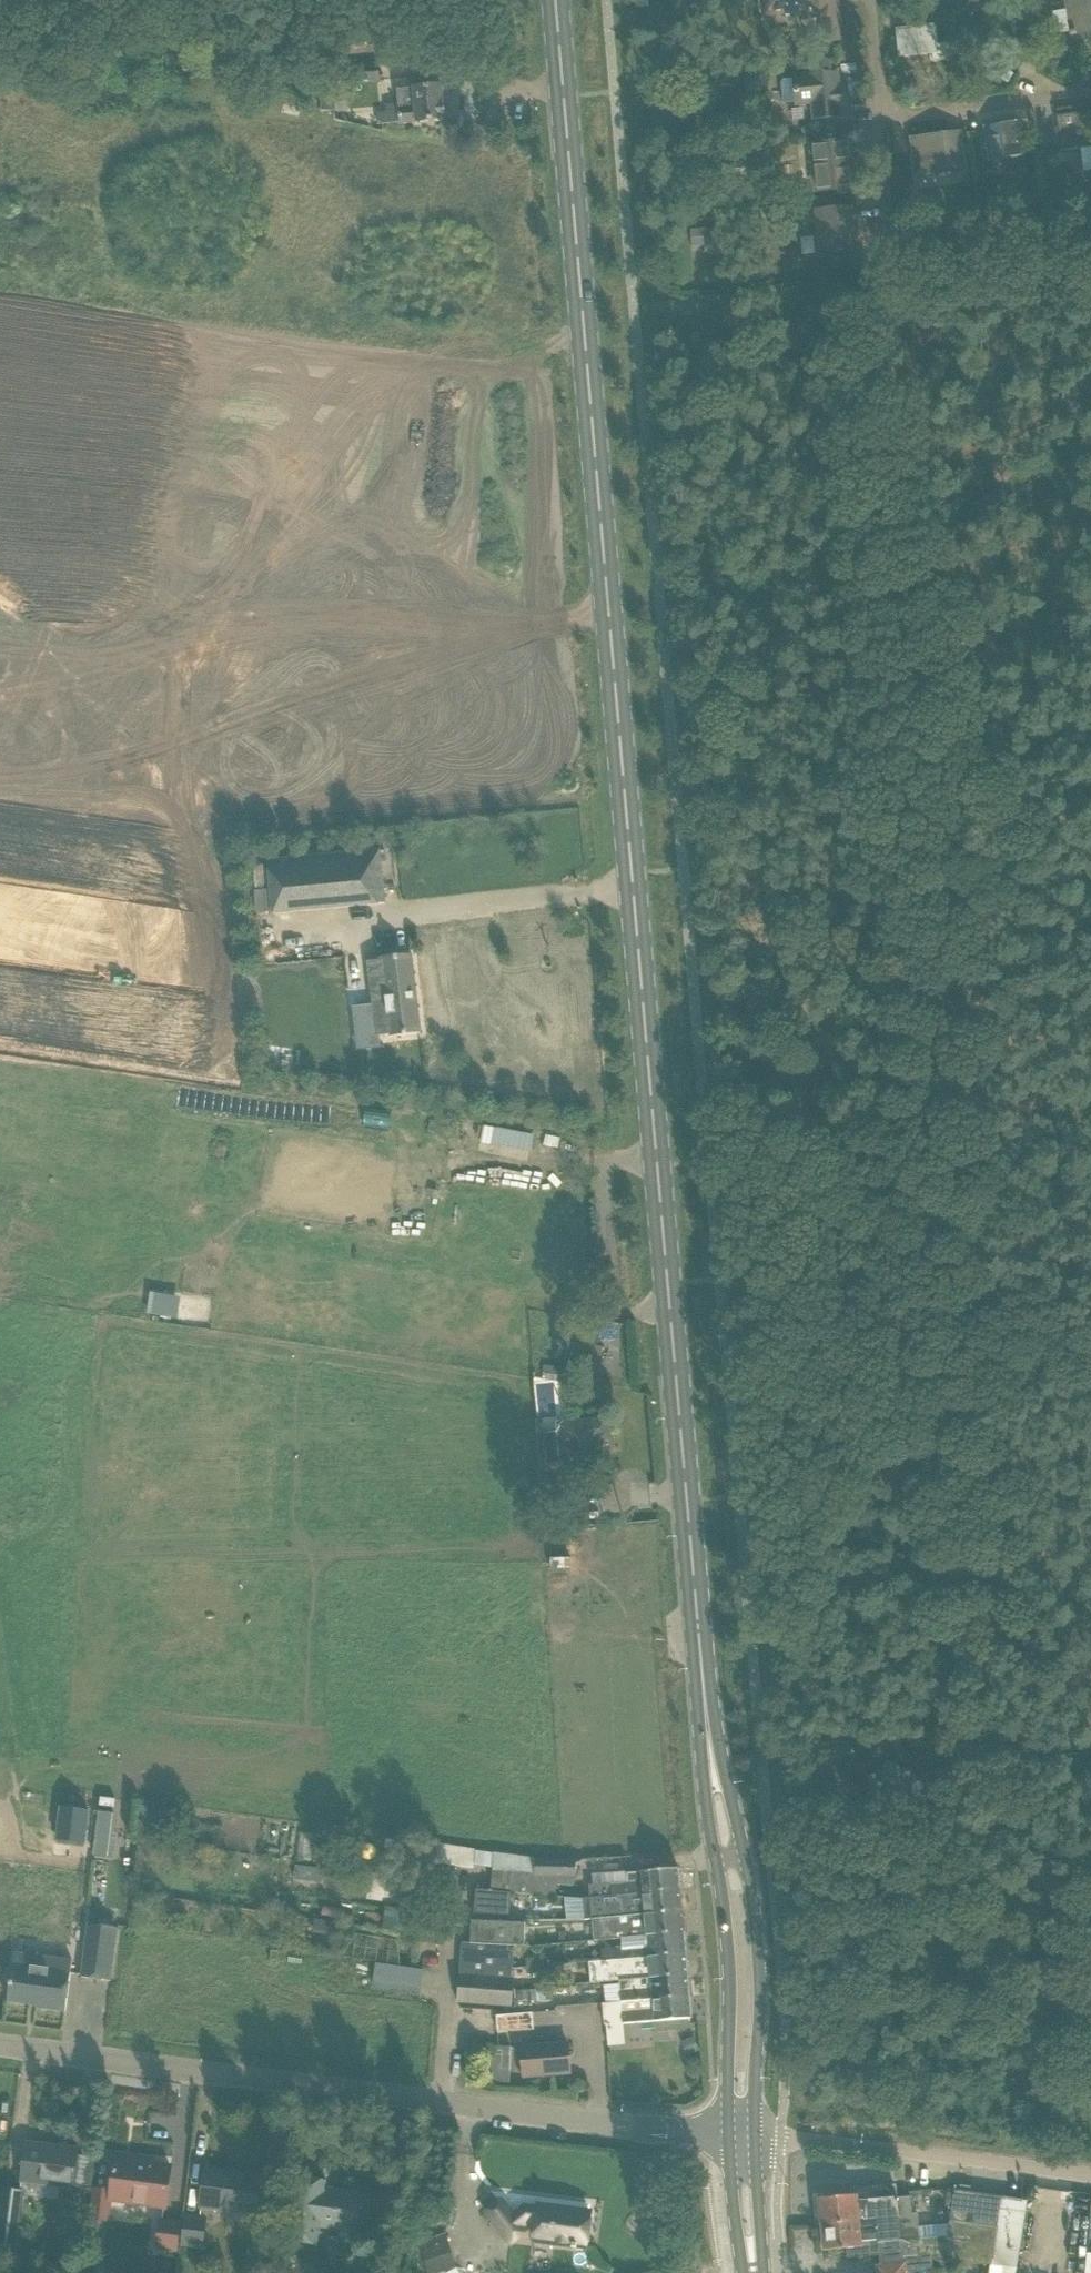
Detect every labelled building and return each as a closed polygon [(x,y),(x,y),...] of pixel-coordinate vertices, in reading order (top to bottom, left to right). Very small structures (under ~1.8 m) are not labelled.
[(774,16),(798,13),(799,21),(820,19),(822,43),(844,41),(839,0),(772,0),(774,16)] [(1068,12),(1071,34),(1085,32),(1088,45),(1090,44),(1090,0),(1074,0),(1066,1),(1068,12)] [(967,20),(977,6),(970,1),(960,14),(967,20)] [(923,6),(910,8),(912,18),(925,17),(923,6)] [(934,25),(918,27),(896,29),(898,55),(932,52),(933,61),(951,59),(950,44),(936,46),(934,25)] [(342,61),(344,86),(378,84),(376,58),(342,61)] [(1005,69),(999,77),(1006,82),(1012,74),(1005,69)] [(253,83),(266,86),(269,72),(255,70),(253,83)] [(839,83),(838,72),(794,75),(797,107),(810,105),(812,121),(843,119),(842,110),(844,110),(842,83),(839,83)] [(374,113),(375,126),(444,120),(441,85),(414,87),(413,81),(395,82),(397,103),(385,105),(385,112),(374,113)] [(330,90),(320,90),(321,111),(330,111),(330,90)] [(1056,116),(1059,138),(1061,151),(1079,148),(1082,166),(1083,172),(1090,170),(1090,115),(1090,111),(1056,116)] [(983,127),(986,149),(988,160),(1022,155),(1017,122),(983,127)] [(960,133),(949,134),(911,139),(915,175),(964,170),(960,133)] [(812,193),(855,189),(849,139),(806,143),(812,193)] [(708,159),(695,160),(696,174),(710,172),(708,159)] [(855,205),(813,209),(818,256),(860,252),(855,205)] [(1063,217),(1049,216),(1047,235),(1061,236),(1063,217)] [(713,227),(691,228),(692,245),(705,244),(706,249),(715,249),(714,244),(713,227)] [(942,236),(922,239),(925,259),(945,256),(942,236)] [(385,904),(379,848),(267,860),(273,915),(385,904)] [(366,958),(376,1036),(421,1030),(412,953),(366,958)] [(493,1147),(531,1153),(534,1135),(495,1129),(493,1147)] [(153,1294),(150,1315),(180,1319),(183,1298),(153,1294)] [(553,1354),(571,1357),(573,1343),(556,1340),(553,1354)] [(560,1424),(560,1431),(543,1432),(546,1464),(563,1463),(564,1469),(571,1468),(572,1483),(589,1481),(588,1468),(592,1468),(592,1470),(594,1470),(594,1468),(602,1467),(600,1447),(605,1446),(604,1438),(609,1437),(607,1420),(560,1424)] [(628,1513),(640,1512),(639,1494),(627,1495),(628,1513)] [(81,1842),(86,1810),(58,1806),(54,1838),(81,1842)] [(179,1840),(187,1841),(188,1823),(180,1822),(179,1840)] [(474,1866),(474,1865),(492,1868),(490,1890),(510,1892),(554,1896),(555,1885),(574,1885),(575,1861),(539,1860),(476,1850),(419,1842),(416,1858),(474,1866)] [(356,1893),(358,1867),(345,1865),(343,1892),(356,1893)] [(588,1886),(589,1895),(610,1897),(641,1894),(680,1891),(678,1868),(625,1872),(626,1883),(588,1886)] [(384,1875),(370,1872),(365,1899),(379,1902),(384,1875)] [(510,1892),(490,1890),(476,1889),(474,1913),(509,1914),(510,1892)] [(610,1897),(589,1895),(590,1897),(582,1897),(583,1918),(592,1918),(592,1919),(642,1914),(682,1911),(680,1891),(641,1894),(610,1897)] [(642,1914),(592,1919),(594,1941),(613,1939),(613,1940),(620,1940),(645,1937),(684,1935),(682,1911),(642,1914)] [(150,1926),(168,1928),(170,1919),(152,1917),(150,1926)] [(471,1920),(470,1943),(513,1945),(522,1945),(523,1922),(471,1920)] [(88,1924),(81,1977),(110,1981),(117,1928),(88,1924)] [(587,1962),(587,1965),(615,1962),(647,1960),(686,1957),(684,1935),(645,1937),(620,1940),(621,1949),(597,1951),(598,1960),(587,1962)] [(458,1975),(512,1983),(513,1961),(513,1945),(470,1943),(460,1943),(458,1975)] [(36,2007),(65,2011),(72,1960),(14,1953),(7,2001),(37,2005),(36,2007)] [(615,1962),(587,1965),(590,1983),(617,1980),(617,1982),(649,1979),(688,1976),(686,1957),(647,1960),(615,1962)] [(333,1974),(343,1975),(345,1960),(335,1959),(333,1974)] [(525,1968),(541,1966),(540,1959),(525,1961),(525,1968)] [(458,1975),(456,2002),(511,2007),(512,2006),(512,1990),(512,1983),(458,1975)] [(601,2003),(601,2005),(650,2000),(689,1997),(688,1976),(649,1979),(617,1982),(619,2001),(601,2003)] [(546,1987),(512,1990),(512,2006),(514,2005),(547,2001),(546,1987)] [(650,2000),(601,2005),(602,2025),(691,2018),(689,1997),(650,2000)] [(514,2013),(495,2015),(496,2032),(515,2031),(533,2029),(531,2012),(514,2013)] [(523,2076),(570,2072),(567,2043),(521,2047),(523,2076)] [(484,2046),(483,2059),(482,2081),(509,2083),(511,2047),(484,2046)] [(27,2143),(24,2165),(21,2180),(72,2188),(77,2149),(55,2146),(55,2151),(27,2147),(28,2143),(27,2143)] [(116,2155),(111,2191),(94,2189),(90,2219),(109,2221),(112,2200),(132,2203),(133,2194),(148,2196),(147,2205),(165,2207),(170,2166),(137,2162),(138,2158),(116,2155)] [(204,2171),(202,2194),(200,2207),(261,2214),(266,2174),(246,2172),(245,2176),(204,2171)] [(291,2177),(288,2199),(288,2202),(290,2202),(285,2239),(316,2243),(319,2226),(365,2232),(370,2194),(336,2190),(335,2196),(322,2194),(324,2182),(291,2177)] [(855,2195),(819,2198),(821,2224),(876,2220),(878,2243),(901,2241),(902,2256),(932,2260),(932,2261),(945,2262),(944,2237),(918,2239),(916,2214),(911,2214),(909,2197),(896,2198),(895,2185),(855,2189),(855,2195)] [(944,2237),(945,2262),(989,2265),(988,2272),(1015,2272),(1026,2200),(969,2192),(970,2187),(960,2185),(959,2190),(955,2190),(955,2189),(954,2189),(947,2236),(944,2237)] [(0,2231),(0,2251),(13,2252),(21,2190),(5,2188),(0,2231)] [(585,2248),(589,2211),(538,2205),(538,2208),(524,2206),(513,2215),(501,2200),(486,2212),(499,2230),(509,2242),(525,2230),(522,2226),(529,2221),(536,2222),(536,2226),(552,2228),(550,2244),(563,2245),(585,2248)] [(185,2217),(182,2245),(201,2248),(204,2219),(185,2217)] [(159,2218),(156,2250),(175,2252),(179,2221),(159,2218)] [(821,2224),(823,2250),(846,2248),(846,2258),(879,2255),(880,2264),(873,2265),(874,2272),(911,2272),(933,2269),(932,2261),(932,2260),(902,2256),(901,2241),(878,2243),(876,2220),(821,2224)] [(447,2235),(417,2244),(426,2272),(436,2272),(457,2267),(447,2235)] [(1085,2253),(1083,2272),(1090,2272),(1090,2254),(1085,2253)]
